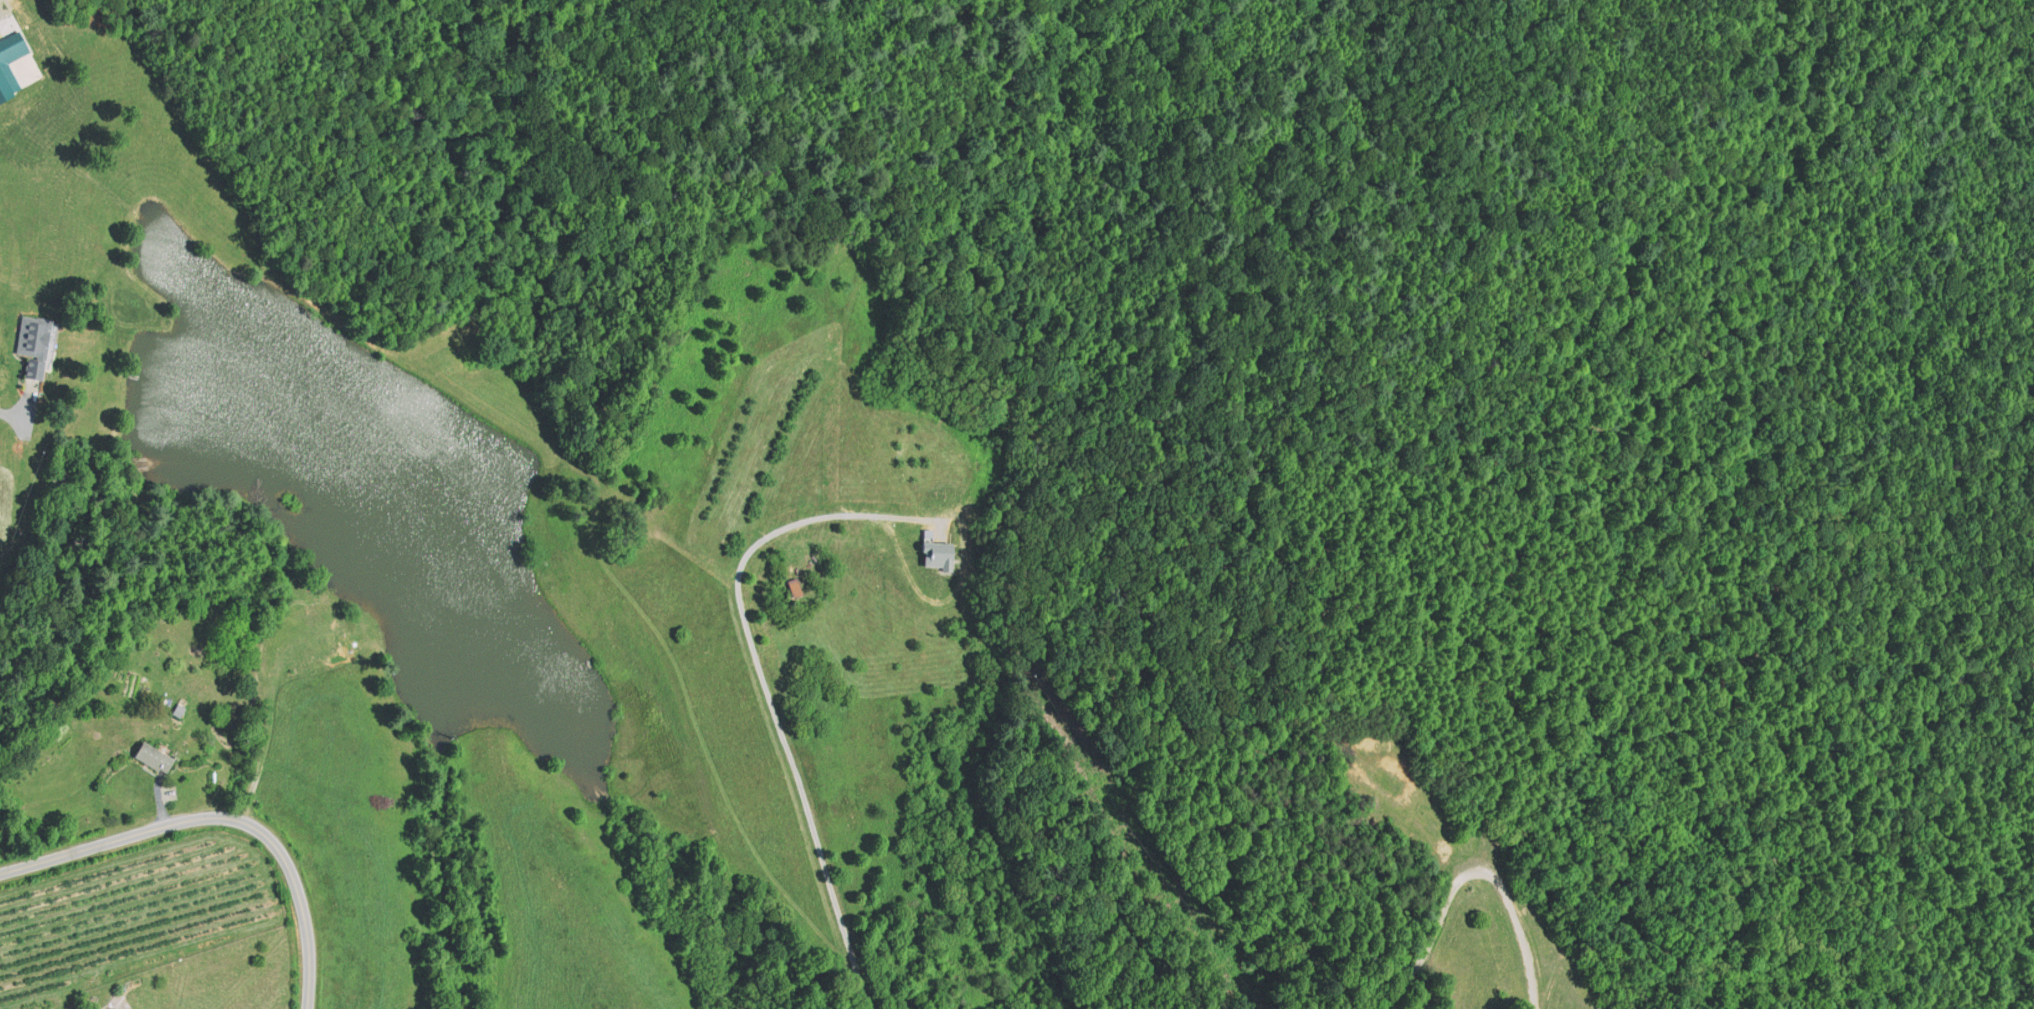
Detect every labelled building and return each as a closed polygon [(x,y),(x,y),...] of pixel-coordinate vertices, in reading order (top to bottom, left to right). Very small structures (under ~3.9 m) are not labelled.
[(15,95),(0,102),(0,40),(19,30),(29,51),(7,62),(20,88),(13,91),(15,95)] [(23,314),(18,352),(38,355),(38,357),(30,356),(27,375),(45,378),(54,319),(48,318),(49,317),(38,315),(38,316),(23,314)] [(955,541),(955,571),(944,571),(944,567),(924,567),(924,541),(955,541)] [(786,581),(793,598),(804,593),(797,577),(786,581)] [(178,702),(187,707),(182,718),(172,713),(178,702)] [(143,739),(176,757),(168,772),(159,768),(158,770),(133,757),(143,739)]
